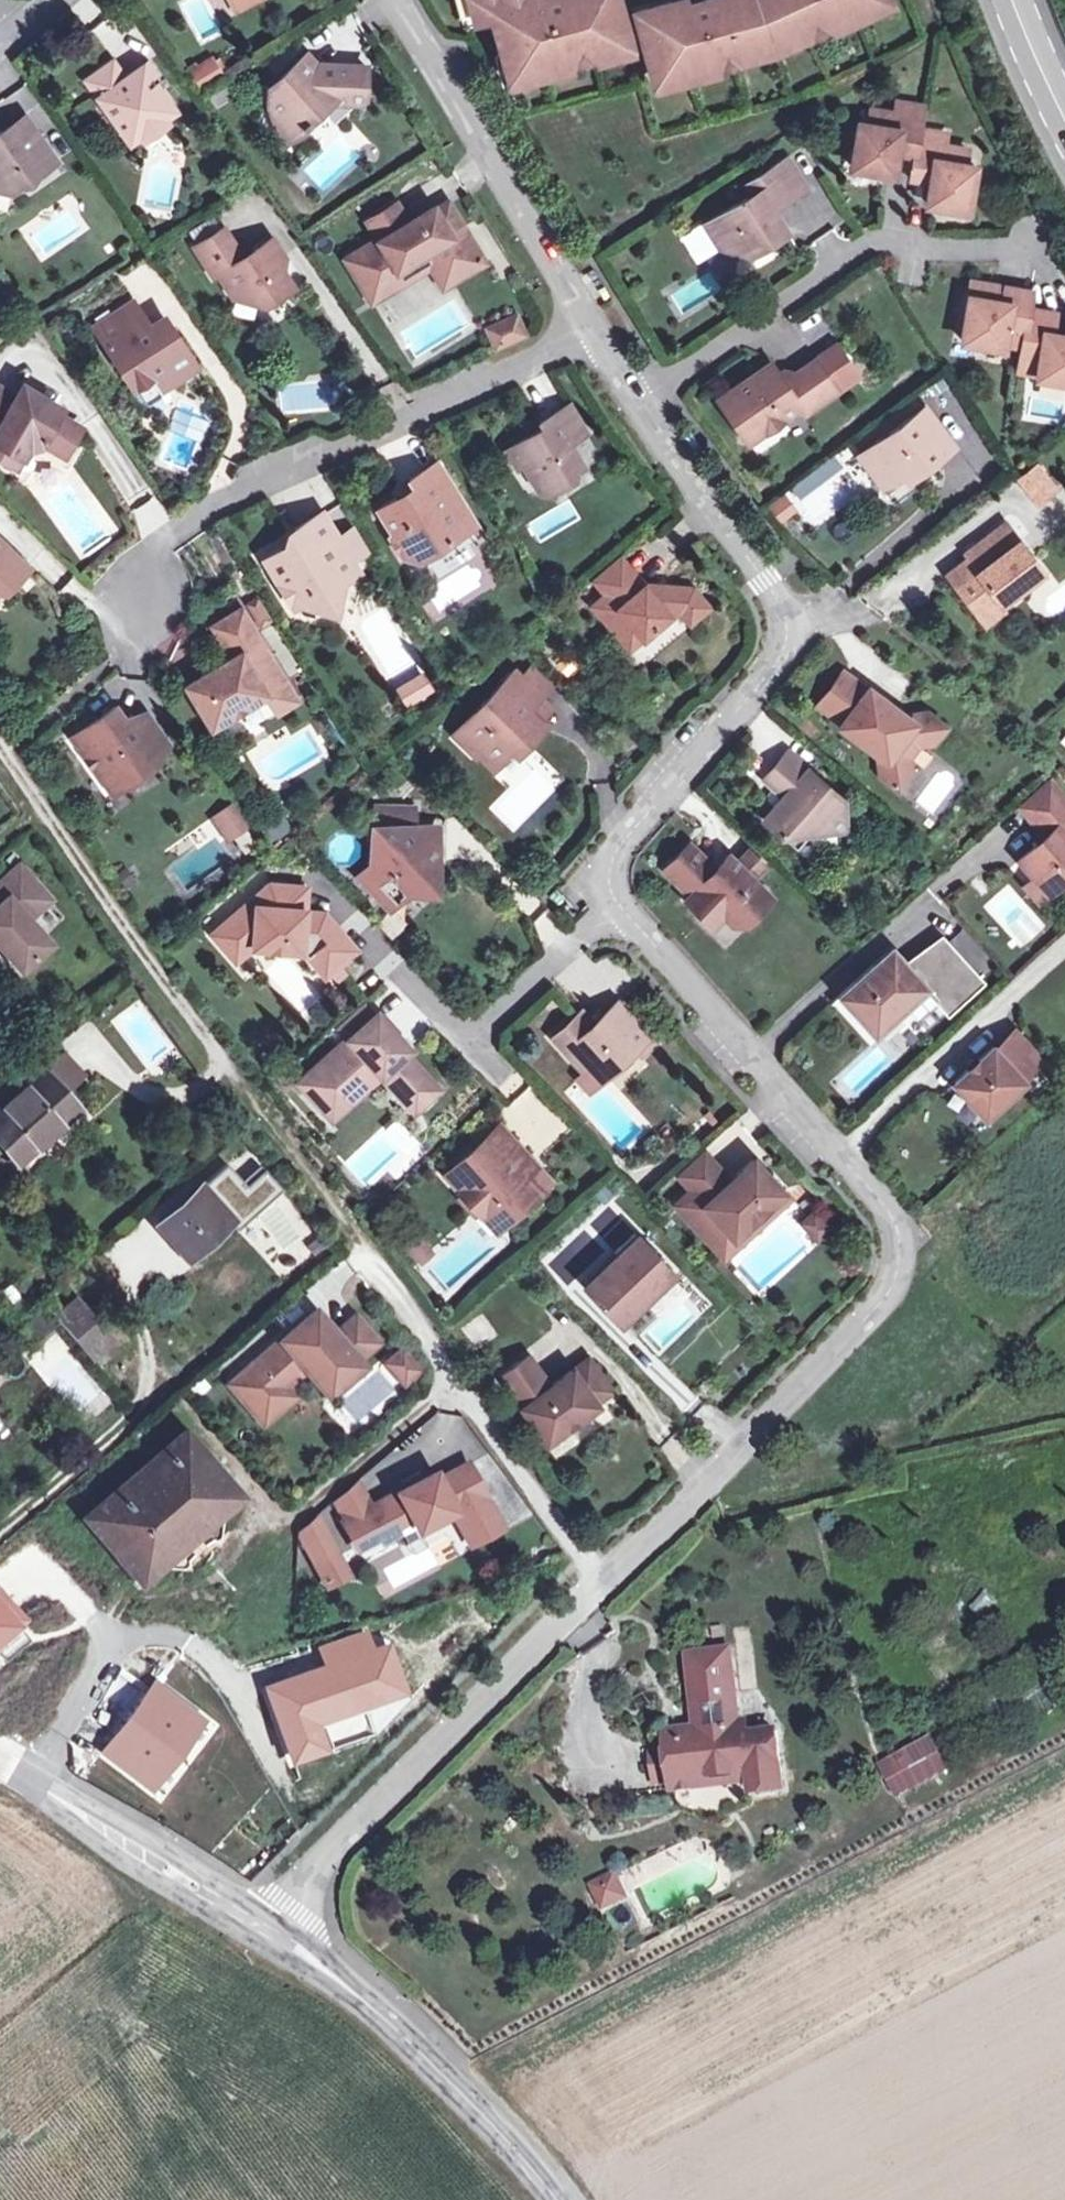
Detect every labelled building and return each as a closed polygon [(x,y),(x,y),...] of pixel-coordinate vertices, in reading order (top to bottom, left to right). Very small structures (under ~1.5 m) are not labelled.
[(625,42),(613,0),(468,0),(472,14),(491,9),(494,17),(490,23),(496,26),(509,75),(625,42)] [(671,2),(636,11),(643,37),(640,43),(645,46),(654,79),(737,56),(736,51),(770,42),(803,26),(805,31),(875,0),(704,0),(705,1),(689,7),(687,0),(679,0),(671,2)] [(306,63),(316,74),(321,69),(311,58),(306,63)] [(206,61),(185,74),(195,90),(216,77),(206,61)] [(112,62),(86,80),(130,142),(174,110),(158,88),(163,85),(147,62),(124,78),(112,62)] [(341,91),(351,102),(363,102),(365,66),(326,64),(321,69),(316,74),(306,63),(275,95),(276,114),(286,127),(302,128),(303,129),(310,123),(309,121),(341,91)] [(892,174),(897,146),(915,149),(920,130),(923,107),(896,102),(895,113),(872,110),(869,124),(859,122),(851,166),(892,174)] [(276,114),(282,145),(303,129),(302,128),(286,127),(276,114)] [(47,166),(35,148),(44,142),(25,115),(0,132),(0,190),(11,192),(47,166)] [(946,134),(920,130),(915,149),(912,172),(931,176),(926,203),(967,210),(975,166),(964,164),(967,150),(944,146),(946,134)] [(56,160),(44,142),(35,148),(47,166),(56,160)] [(789,160),(775,169),(793,199),(807,191),(789,160)] [(750,197),(703,224),(717,247),(740,252),(760,238),(770,242),(786,232),(773,211),(793,199),(775,169),(754,181),(760,191),(750,197)] [(760,191),(754,181),(743,186),(750,197),(760,191)] [(364,287),(432,248),(452,280),(483,261),(463,227),(450,234),(437,211),(434,207),(408,223),(397,204),(369,220),(381,239),(347,259),(364,287)] [(449,204),(437,211),(450,234),(463,227),(449,204)] [(703,224),(689,233),(702,256),(717,247),(703,224)] [(220,231),(194,247),(213,276),(217,274),(233,297),(264,304),(288,289),(272,264),(279,259),(267,241),(238,260),(220,231)] [(432,248),(364,287),(371,299),(430,264),(443,285),(452,280),(432,248)] [(1028,309),(1031,292),(1005,288),(1004,294),(994,292),(995,285),(972,282),(961,341),(1003,347),(1004,341),(1022,345),(1028,309)] [(132,301),(94,325),(135,387),(138,385),(149,379),(151,377),(159,389),(195,366),(171,328),(156,338),(148,326),(132,301)] [(1028,309),(1022,345),(1018,370),(1037,373),(1036,376),(1064,381),(1064,336),(1052,334),(1055,314),(1028,309)] [(515,315),(499,322),(507,340),(523,333),(515,315)] [(163,317),(148,326),(156,338),(171,328),(163,317)] [(499,322),(487,328),(496,346),(507,340),(499,322)] [(770,363),(718,399),(747,442),(799,406),(803,413),(836,390),(814,359),(788,377),(782,381),(777,373),(770,363)] [(782,370),(777,373),(782,381),(788,377),(782,370)] [(149,379),(138,385),(148,400),(158,394),(149,379)] [(80,427),(57,413),(61,407),(23,385),(16,397),(0,388),(0,457),(2,459),(9,448),(23,455),(30,444),(41,440),(65,454),(80,427)] [(950,441),(921,402),(855,451),(880,485),(915,459),(919,464),(950,441)] [(585,432),(569,404),(539,422),(542,428),(505,449),(515,466),(521,463),(535,489),(548,491),(566,481),(563,476),(581,466),(568,442),(585,432)] [(9,448),(2,459),(16,466),(23,455),(9,448)] [(469,512),(436,460),(409,479),(414,487),(409,491),(408,499),(400,504),(395,497),(377,508),(392,534),(389,536),(401,555),(419,560),(452,539),(449,535),(458,529),(460,518),(469,512)] [(1033,461),(1016,474),(1034,498),(1052,485),(1033,461)] [(787,492),(768,501),(780,524),(799,515),(787,492)] [(281,548),(263,558),(292,607),(299,602),(321,608),(339,598),(333,588),(343,582),(345,570),(355,564),(352,559),(338,536),(322,510),(294,527),(303,542),(285,553),(281,548)] [(476,524),(469,512),(460,518),(458,529),(449,535),(452,539),(476,524)] [(965,555),(944,571),(966,598),(980,587),(991,603),(995,600),(1039,567),(1002,519),(974,541),(977,545),(965,555)] [(352,528),(338,536),(352,559),(366,551),(352,528)] [(974,541),(962,550),(965,555),(977,545),(974,541)] [(2,592),(26,568),(6,549),(2,553),(0,551),(0,592),(2,592)] [(593,577),(604,590),(629,569),(618,555),(593,577)] [(359,571),(355,564),(345,570),(344,581),(359,571)] [(604,590),(590,602),(616,632),(629,620),(640,634),(670,608),(677,609),(686,620),(706,603),(690,585),(661,583),(650,593),(641,582),(629,569),(604,590)] [(650,593),(661,583),(641,582),(650,593)] [(980,587),(966,598),(982,618),(996,608),(999,605),(995,600),(991,603),(980,587)] [(339,598),(321,608),(335,612),(339,598)] [(259,682),(278,672),(243,607),(215,623),(230,656),(185,685),(210,726),(264,692),(259,682)] [(629,620),(616,632),(627,645),(640,634),(629,620)] [(530,666),(519,677),(539,696),(550,685),(530,666)] [(513,671),(453,734),(475,755),(478,752),(494,767),(523,739),(527,743),(545,725),(540,720),(528,709),(539,696),(519,677),(513,671)] [(818,704),(842,723),(867,690),(843,671),(818,704)] [(278,672),(259,682),(264,692),(274,712),(293,700),(278,672)] [(398,689),(407,703),(430,689),(422,674),(398,689)] [(842,723),(840,725),(878,753),(881,776),(898,789),(912,772),(909,757),(919,745),(934,742),(929,713),(907,716),(869,688),(867,690),(842,723)] [(539,696),(528,709),(540,720),(552,708),(539,696)] [(155,762),(168,743),(145,711),(128,723),(115,706),(72,737),(102,780),(116,770),(125,784),(155,762)] [(947,725),(929,713),(934,742),(947,725)] [(763,775),(782,793),(762,816),(779,831),(807,829),(843,827),(841,797),(786,749),(769,768),(763,775)] [(116,770),(102,780),(111,793),(125,784),(116,770)] [(1061,793),(1049,780),(1020,806),(1031,818),(1061,793)] [(1032,819),(1046,835),(1019,859),(1035,876),(1040,881),(1059,882),(1064,877),(1064,798),(1061,793),(1032,819)] [(227,839),(245,826),(230,806),(212,819),(227,839)] [(443,822),(421,825),(421,846),(437,846),(443,822)] [(438,863),(437,846),(421,846),(421,825),(372,825),(371,859),(373,862),(358,876),(390,909),(408,892),(430,892),(437,885),(438,863)] [(807,829),(779,831),(794,844),(807,829)] [(687,842),(662,866),(688,892),(684,896),(700,913),(710,903),(721,913),(728,920),(740,919),(767,892),(751,876),(735,860),(727,853),(712,867),(687,842)] [(747,848),(735,860),(751,876),(762,863),(747,848)] [(0,881),(0,949),(18,970),(48,944),(26,919),(48,900),(18,865),(0,881)] [(275,869),(274,884),(297,885),(297,870),(275,869)] [(1040,881),(1035,876),(1026,885),(1040,900),(1059,882),(1040,881)] [(332,921),(303,919),(304,910),(305,885),(297,885),(274,884),(268,884),(211,934),(226,953),(244,937),(251,946),(303,949),(324,974),(355,947),(332,921)] [(710,903),(700,913),(710,923),(721,913),(710,903)] [(323,911),(304,910),(303,919),(332,921),(323,911)] [(953,941),(971,960),(981,951),(964,931),(953,941)] [(244,937),(226,953),(234,961),(251,946),(244,937)] [(879,966),(844,997),(875,1032),(900,1009),(904,1013),(930,990),(951,1013),(984,984),(945,941),(914,970),(897,985),(891,980),(879,966)] [(879,966),(891,980),(909,964),(896,950),(879,966)] [(891,980),(897,985),(914,970),(909,964),(891,980)] [(580,1011),(553,1036),(586,1071),(596,1061),(606,1072),(634,1046),(640,1053),(654,1040),(617,1000),(591,1023),(580,1011)] [(364,1004),(339,1027),(350,1038),(374,1016),(364,1004)] [(377,1013),(374,1016),(350,1038),(302,1083),(319,1101),(342,1081),(353,1094),(381,1069),(415,1106),(432,1091),(424,1082),(429,1078),(403,1051),(407,1047),(377,1013)] [(1042,1062),(1015,1032),(995,1051),(1022,1080),(1042,1062)] [(954,1084),(985,1118),(1024,1083),(1022,1080),(995,1051),(993,1049),(954,1084)] [(61,1053),(41,1071),(61,1093),(81,1074),(61,1053)] [(75,1108),(61,1093),(41,1071),(39,1069),(0,1106),(0,1144),(16,1163),(75,1108)] [(429,1078),(424,1082),(432,1091),(437,1087),(429,1078)] [(342,1081),(319,1101),(331,1115),(353,1094),(342,1081)] [(523,1089),(499,1118),(545,1156),(569,1128),(523,1089)] [(398,1120),(387,1131),(409,1154),(420,1142),(398,1120)] [(512,1213),(538,1189),(526,1175),(537,1163),(500,1123),(446,1173),(481,1211),(497,1197),(512,1213)] [(704,1153),(679,1175),(692,1190),(717,1167),(704,1153)] [(692,1190),(676,1205),(714,1245),(730,1231),(740,1230),(766,1206),(772,1212),(788,1197),(753,1159),(730,1180),(717,1167),(692,1190)] [(186,1259),(230,1220),(202,1187),(157,1225),(186,1259)] [(497,1197),(481,1211),(497,1228),(512,1213),(497,1197)] [(800,1220),(821,1243),(839,1227),(819,1204),(800,1220)] [(730,1231),(714,1245),(725,1256),(772,1212),(766,1206),(740,1230),(730,1231)] [(153,1220),(104,1246),(131,1296),(180,1270),(153,1220)] [(602,1263),(583,1281),(619,1319),(650,1289),(655,1294),(675,1275),(634,1232),(615,1251),(619,1256),(607,1268),(602,1263)] [(418,1267),(436,1253),(424,1237),(405,1251),(418,1267)] [(615,1251),(602,1263),(607,1268),(619,1256),(615,1251)] [(650,1289),(619,1319),(624,1324),(655,1294),(650,1289)] [(72,1336),(93,1320),(75,1298),(54,1315),(72,1336)] [(32,1343),(50,1327),(37,1312),(18,1327),(32,1343)] [(280,1336),(228,1384),(251,1409),(276,1386),(300,1363),(305,1369),(322,1388),(351,1363),(346,1358),(367,1340),(347,1317),(321,1340),(315,1334),(319,1330),(304,1313),(280,1336)] [(112,1341),(93,1320),(72,1336),(91,1359),(109,1344),(112,1341)] [(396,1344),(378,1359),(397,1381),(415,1365),(396,1344)] [(537,1380),(543,1376),(528,1355),(499,1376),(547,1441),(598,1403),(585,1386),(600,1375),(588,1357),(550,1384),(543,1389),(537,1380)] [(251,1409),(259,1417),(283,1395),(281,1392),(305,1369),(300,1363),(276,1386),(251,1409)] [(600,1375),(585,1386),(598,1403),(614,1392),(600,1375)] [(550,1384),(543,1376),(537,1380),(543,1389),(550,1384)] [(91,1522),(139,1579),(235,1496),(188,1440),(183,1434),(87,1517),(91,1522)] [(345,1518),(342,1520),(356,1544),(377,1532),(380,1538),(397,1529),(393,1523),(410,1513),(417,1525),(451,1506),(469,1538),(500,1521),(464,1459),(435,1475),(431,1468),(418,1476),(408,1481),(368,1505),(345,1518)] [(415,1471),(406,1477),(408,1481),(418,1476),(415,1471)] [(353,1481),(332,1499),(345,1518),(368,1505),(353,1481)] [(314,1514),(297,1529),(328,1583),(338,1577),(333,1568),(342,1563),(314,1514)] [(347,1572),(342,1563),(333,1568),(338,1577),(347,1572)] [(0,1585),(0,1660),(0,1659),(10,1669),(34,1646),(26,1637),(38,1626),(0,1585)] [(393,1642),(377,1648),(371,1630),(320,1648),(325,1662),(262,1683),(292,1770),(336,1755),(326,1726),(411,1697),(393,1642)] [(729,1650),(688,1654),(694,1705),(735,1701),(729,1650)] [(208,1716),(152,1676),(99,1750),(156,1790),(208,1716)] [(735,1701),(694,1705),(696,1727),(737,1723),(735,1701)] [(737,1723),(696,1727),(681,1729),(683,1741),(666,1742),(672,1789),(696,1786),(694,1770),(748,1763),(749,1780),(751,1792),(781,1789),(775,1731),(746,1734),(744,1722),(737,1723)] [(874,1758),(891,1796),(949,1769),(931,1731),(874,1758)] [(748,1763),(694,1770),(696,1786),(749,1780),(748,1763)] [(589,1883),(594,1892),(602,1888),(609,1901),(622,1895),(611,1873),(589,1883)] [(602,1888),(594,1892),(601,1906),(609,1901),(602,1888)]
